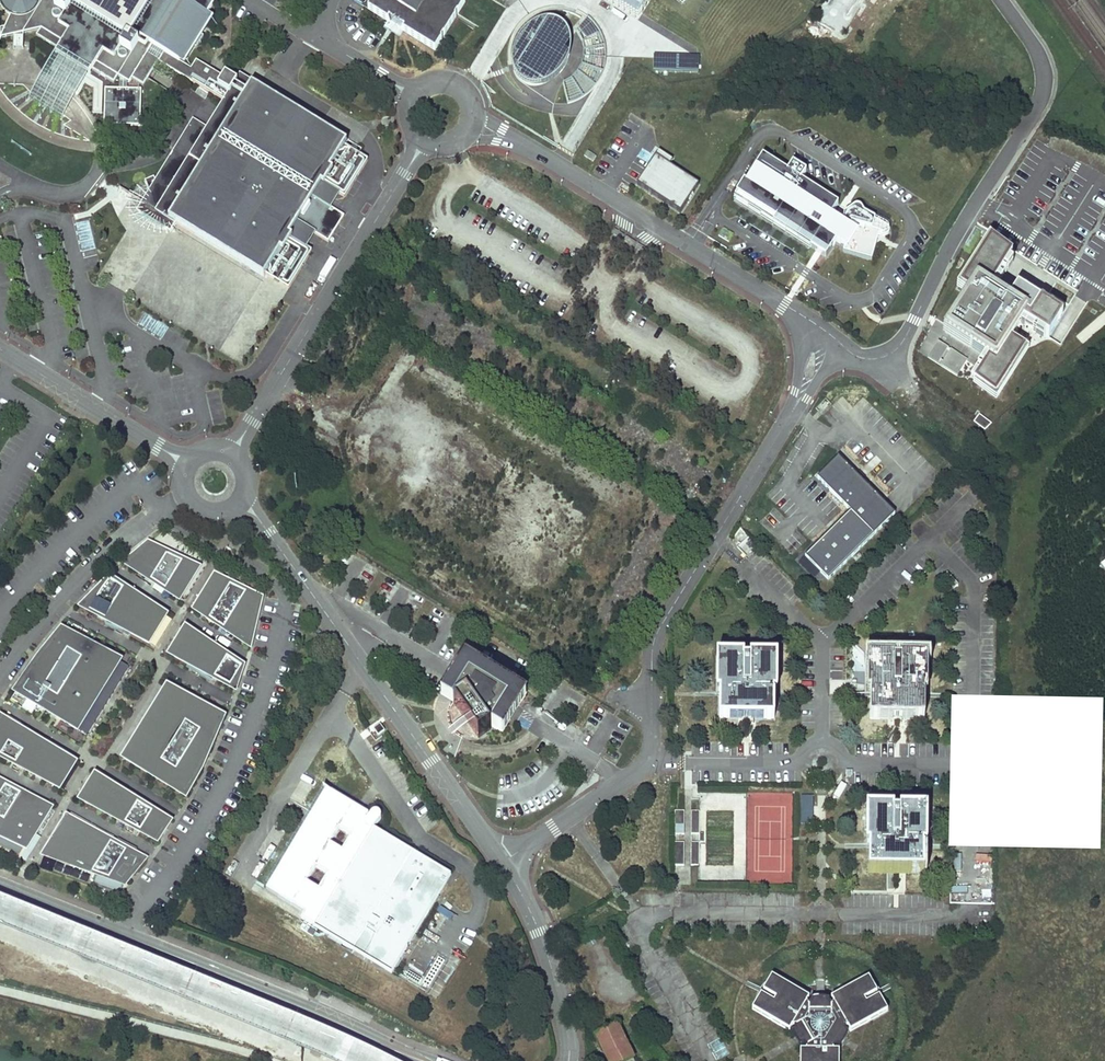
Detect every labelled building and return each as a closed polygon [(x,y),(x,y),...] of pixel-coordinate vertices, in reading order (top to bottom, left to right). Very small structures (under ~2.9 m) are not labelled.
[(1,7),(5,12),(11,16),(5,27),(0,29),(0,34),(1,39),(7,37),(14,36),(24,34),(39,31),(36,36),(57,49),(60,51),(60,50),(61,51),(93,71),(114,84),(119,76),(120,77),(128,82),(130,83),(132,80),(144,88),(149,80),(137,72),(143,61),(155,68),(156,69),(160,62),(161,61),(149,53),(153,47),(180,63),(191,46),(197,49),(204,37),(198,33),(215,7),(214,4),(212,0),(0,0),(0,5),(1,7)] [(467,0),(375,0),(370,8),(438,49),(467,0)] [(619,0),(603,0),(639,22),(643,15),(638,12),(619,0)] [(638,12),(646,0),(619,0),(638,12)] [(820,11),(838,25),(857,0),(856,0),(829,0),(820,11)] [(544,17),(538,18),(531,22),(524,29),(519,35),(515,44),(513,54),(513,65),(515,73),(521,79),(527,82),(534,84),(542,83),(548,81),(554,77),(559,73),(565,67),(568,63),(573,53),(574,44),(573,36),(572,30),(570,26),(566,22),(562,19),(559,17),(554,16),(549,15),(544,17)] [(24,34),(14,36),(14,48),(23,48),(24,34)] [(161,61),(160,62),(225,102),(208,130),(194,122),(175,152),(180,155),(159,190),(155,183),(153,176),(144,180),(149,193),(139,209),(168,227),(171,221),(264,279),(265,276),(288,290),(311,253),(292,240),(286,237),(295,223),(300,227),(328,244),(345,218),(317,201),(311,197),(320,184),(325,187),(345,199),(368,162),(346,148),(348,145),(257,88),(258,87),(242,77),(238,83),(226,75),(224,79),(196,62),(191,70),(180,63),(153,47),(149,53),(161,61)] [(72,104),(93,71),(61,51),(60,50),(60,51),(57,49),(36,83),(27,98),(62,120),(72,104)] [(700,74),(700,58),(652,56),(652,72),(700,74)] [(149,80),(155,68),(143,61),(137,72),(149,80)] [(128,82),(120,77),(119,91),(127,91),(128,82)] [(141,91),(127,91),(119,91),(106,91),(105,125),(140,126),(141,91)] [(596,157),(588,151),(584,156),(593,162),(596,157)] [(180,155),(175,152),(155,183),(159,190),(180,155)] [(699,185),(655,157),(637,185),(681,213),(699,185)] [(761,159),(734,202),(825,260),(835,244),(843,249),(841,255),(870,262),(876,239),(885,237),(889,234),(891,233),(891,231),(890,229),(889,228),(887,226),(865,215),(863,212),(862,210),(860,209),(858,209),(857,209),(855,209),(845,217),(840,224),(829,217),(836,207),(800,184),(806,175),(792,166),(786,175),(761,159)] [(325,187),(320,184),(311,197),(317,201),(325,187)] [(295,223),(286,237),(292,240),(300,227),(295,223)] [(1017,253),(992,238),(961,287),(972,294),(948,333),(990,359),(972,388),(994,402),(1027,351),(1012,341),(1022,326),(1060,350),(1086,308),(1040,279),(1032,292),(1019,284),(1011,296),(996,286),(1017,253)] [(968,359),(937,340),(928,356),(958,375),(968,359)] [(992,423),(979,413),(973,420),(986,430),(992,423)] [(858,479),(839,459),(817,479),(849,514),(802,558),(817,573),(825,582),(894,517),(858,479)] [(197,567),(149,544),(127,562),(180,598),(197,567)] [(817,573),(802,558),(795,564),(810,579),(817,573)] [(260,598),(215,576),(196,608),(249,644),(260,598)] [(165,615),(110,578),(82,607),(148,642),(165,615)] [(131,664),(60,626),(42,648),(48,655),(43,664),(33,660),(14,687),(89,733),(106,704),(99,697),(102,692),(104,688),(114,691),(131,664)] [(242,666),(186,629),(171,654),(235,689),(242,666)] [(43,664),(48,655),(42,648),(33,660),(43,664)] [(526,694),(464,655),(441,693),(454,702),(466,719),(479,736),(491,728),(488,724),(489,723),(503,732),(526,694)] [(720,718),(730,718),(730,716),(764,717),(765,719),(774,719),(774,693),(774,674),(777,675),(777,656),(751,656),(751,661),(744,661),(744,656),(718,656),(718,674),(721,674),(720,692),(720,718)] [(870,719),(880,719),(880,716),(914,717),(914,719),(923,719),(924,693),(924,676),(926,676),(927,657),(902,657),(902,662),(894,662),(894,657),(868,657),(868,675),(871,675),(871,693),(870,719)] [(223,717),(168,687),(148,719),(156,726),(150,736),(140,732),(124,758),(186,796),(201,768),(197,763),(204,752),(207,753),(223,717)] [(106,704),(114,691),(104,688),(102,692),(99,697),(106,704)] [(1,717),(0,719),(0,755),(60,788),(75,763),(1,717)] [(150,736),(156,726),(148,719),(140,732),(150,736)] [(201,768),(207,753),(204,752),(197,763),(201,768)] [(172,824),(96,776),(78,804),(157,846),(172,824)] [(0,781),(0,834),(28,848),(50,808),(0,781)] [(692,809),(705,810),(707,787),(694,786),(692,809)] [(301,919),(391,974),(452,875),(395,841),(374,828),(378,824),(380,821),(381,818),(380,815),(377,812),(374,812),(371,813),(370,816),(327,790),(266,890),(305,913),(301,919)] [(812,825),(813,798),(802,797),(801,825),(812,825)] [(914,868),(914,870),(923,870),(923,844),(923,826),(926,826),(926,808),(900,807),(900,813),(893,812),(893,808),(867,807),(867,825),(869,826),(869,843),(869,870),(880,870),(879,867),(914,868)] [(685,810),(675,810),(675,833),(684,833),(685,810)] [(691,833),(699,833),(699,810),(692,810),(691,833)] [(144,858),(67,817),(46,856),(124,883),(144,858)] [(684,842),(675,842),(675,864),(684,865),(684,842)] [(699,865),(699,842),(691,842),(691,865),(699,865)] [(94,884),(120,894),(122,888),(97,878),(94,884)] [(772,975),(753,1009),(789,1031),(792,1026),(797,1029),(797,1033),(799,1037),(802,1041),(804,1043),(807,1046),(807,1050),(802,1050),(802,1060),(840,1060),(840,1051),(835,1051),(835,1044),(837,1043),(840,1039),(842,1034),(844,1029),(848,1027),(851,1031),(888,1010),(869,976),(831,998),(834,1002),(830,1005),(825,1003),(821,1002),(816,1003),(811,1004),(806,1002),(809,997),(772,975)] [(616,1025),(596,1035),(609,1060),(635,1060),(616,1025)]
